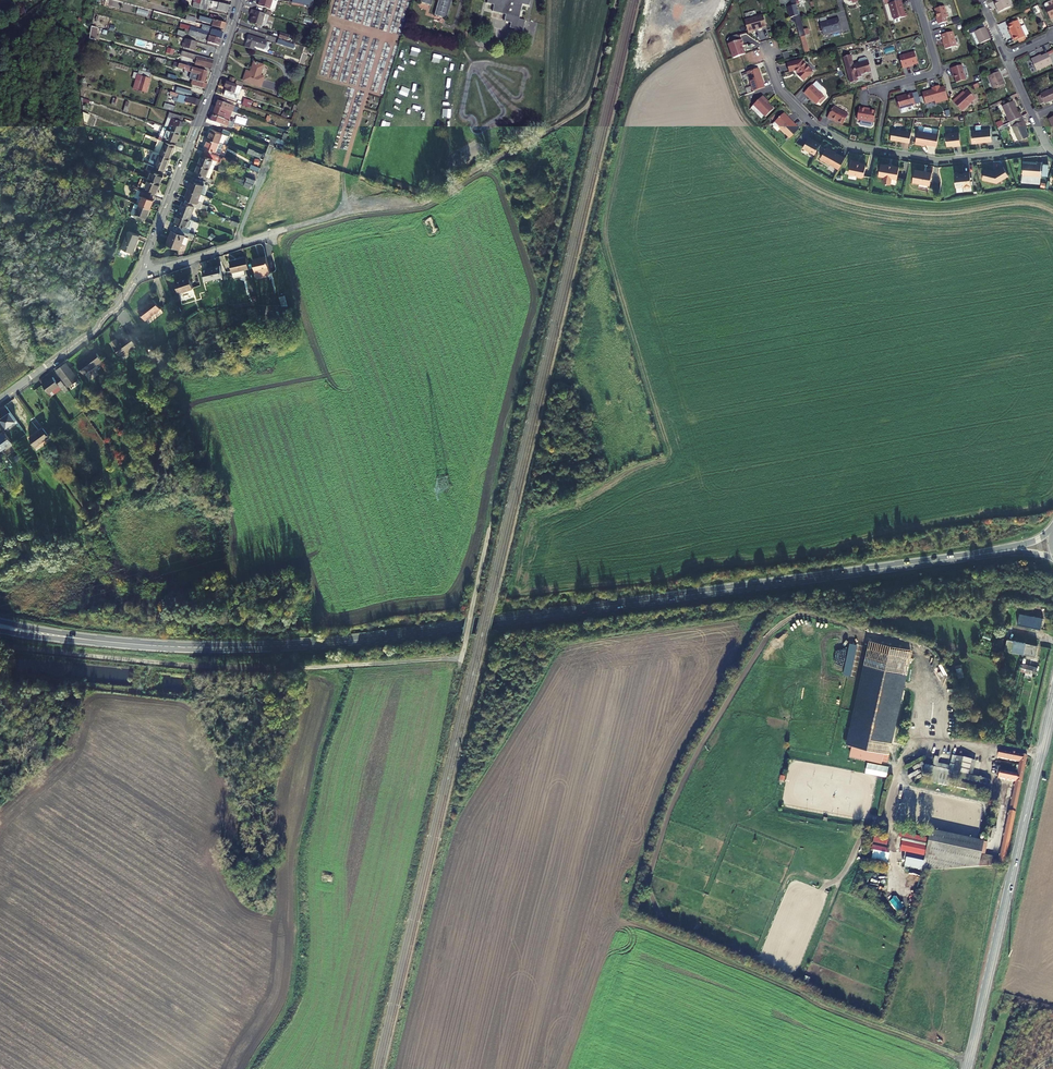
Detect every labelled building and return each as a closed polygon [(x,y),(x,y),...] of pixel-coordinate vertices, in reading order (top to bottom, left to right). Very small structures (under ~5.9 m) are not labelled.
[(206,0),(196,0),(193,7),(199,8),(200,3),(206,4),(205,3),(206,0)] [(206,4),(218,7),(217,10),(229,12),(230,5),(209,0),(206,0),(205,3),(206,4)] [(438,0),(434,15),(439,16),(444,0),(438,0)] [(439,16),(444,18),(445,21),(449,19),(447,16),(452,0),(444,0),(439,16)] [(487,3),(493,5),(492,11),(504,15),(503,21),(509,23),(508,28),(521,32),(524,22),(518,20),(522,5),(529,7),(531,0),(529,0),(488,0),(487,3)] [(793,5),(792,5),(799,30),(800,30),(806,53),(810,52),(806,35),(804,29),(798,4),(797,1),(796,0),(792,0),(793,5)] [(904,9),(901,0),(890,3),(895,20),(907,16),(906,11),(903,12),(903,9),(904,9)] [(999,12),(1011,7),(1008,0),(998,0),(994,2),(999,12)] [(948,18),(945,6),(935,9),(938,18),(937,19),(939,24),(947,22),(946,18),(948,18)] [(252,24),(263,27),(267,14),(253,10),(252,14),(254,15),(252,24)] [(764,15),(746,20),(749,32),(755,31),(755,30),(767,26),(764,15)] [(207,21),(206,22),(212,24),(211,26),(224,29),(226,23),(217,20),(210,18),(206,17),(205,20),(207,21)] [(839,17),(820,23),(823,34),(842,29),(839,17)] [(1010,29),(1013,36),(1012,37),(1014,41),(1025,36),(1021,26),(1018,20),(1008,25),(1010,29)] [(980,43),(990,39),(983,23),(969,29),(971,33),(972,33),(977,44),(980,43)] [(1021,26),(1025,36),(1029,34),(1024,25),(1021,26)] [(97,29),(91,27),(89,39),(95,41),(97,29)] [(211,33),(196,29),(195,32),(221,39),(223,33),(211,30),(211,33)] [(219,46),(221,39),(195,32),(190,30),(189,34),(208,40),(207,42),(219,46)] [(957,46),(953,32),(941,35),(945,49),(957,46)] [(254,46),(264,48),(266,41),(249,36),(245,47),(253,50),(254,46)] [(745,45),(742,38),(729,43),(734,57),(746,53),(744,48),(743,49),(742,46),(745,45)] [(198,42),(186,39),(185,43),(184,43),(183,48),(195,51),(198,42)] [(213,60),(182,51),(181,53),(183,54),(183,55),(197,59),(195,64),(211,68),(213,60)] [(1052,51),(1042,56),(1039,57),(1038,55),(1031,59),(1036,71),(1052,64),(1052,66),(1052,51)] [(918,63),(915,52),(899,56),(903,69),(911,67),(910,65),(918,63)] [(872,71),(868,58),(866,56),(860,58),(858,61),(859,63),(854,64),(851,55),(844,57),(851,83),(852,82),(853,83),(856,82),(856,81),(858,80),(857,78),(862,77),(861,74),(872,71)] [(804,62),(803,59),(788,63),(790,72),(796,70),(799,73),(798,74),(804,80),(813,71),(804,62)] [(246,70),(243,80),(261,86),(264,76),(260,75),(263,65),(253,62),(250,72),(246,70)] [(966,80),(962,65),(952,68),(956,82),(966,80)] [(191,86),(205,90),(207,83),(204,83),(207,72),(188,66),(187,71),(191,72),(191,73),(199,75),(198,81),(193,80),(191,86)] [(766,87),(759,67),(748,71),(754,91),(758,89),(766,87)] [(145,92),(151,74),(143,71),(139,70),(136,79),(140,80),(139,83),(137,90),(145,92)] [(994,70),(988,73),(995,89),(1005,83),(1000,71),(995,73),(994,70)] [(229,82),(227,81),(225,87),(227,87),(224,95),(237,99),(239,94),(242,86),(237,85),(234,83),(229,82)] [(824,96),(812,84),(804,92),(807,96),(808,95),(816,104),(824,96)] [(948,100),(944,86),(940,88),(939,86),(932,88),(933,91),(931,92),(929,90),(922,92),(925,103),(935,101),(935,103),(948,100)] [(177,87),(175,93),(178,94),(190,97),(192,91),(177,87)] [(1040,104),(1044,102),(1044,103),(1052,99),(1052,87),(1040,93),(1041,94),(1037,96),(1040,104)] [(976,99),(967,90),(957,99),(956,98),(953,101),(962,111),(976,99)] [(915,104),(912,93),(905,95),(905,96),(903,97),(903,96),(897,97),(900,109),(915,104)] [(185,102),(197,105),(199,100),(190,97),(178,94),(177,98),(177,102),(184,104),(185,102)] [(767,99),(763,95),(754,104),(766,116),(774,108),(766,100),(767,99)] [(232,111),(234,112),(236,107),(223,102),(224,99),(218,97),(215,106),(232,111)] [(252,99),(245,97),(242,105),(250,107),(252,99)] [(1013,100),(1003,105),(1010,122),(1015,120),(1023,116),(1021,112),(1019,113),(1013,100)] [(164,102),(162,108),(172,111),(174,106),(164,102)] [(212,115),(229,121),(232,111),(215,106),(212,115)] [(849,114),(834,106),(828,117),(832,120),(833,118),(843,124),(849,114)] [(856,119),(861,120),(860,123),(861,125),(870,126),(872,125),(872,122),(873,122),(875,110),(866,109),(866,108),(859,106),(856,119)] [(186,115),(187,109),(179,107),(177,112),(186,115)] [(183,124),(179,122),(182,116),(168,112),(163,126),(179,133),(183,124)] [(790,136),(799,128),(784,112),(775,121),(790,136)] [(227,127),(228,126),(233,127),(234,122),(229,121),(212,115),(210,120),(227,127)] [(1012,126),(1016,133),(1019,140),(1029,136),(1026,128),(1023,121),(1024,120),(1023,116),(1015,120),(1017,124),(1012,126)] [(172,139),(176,141),(179,133),(163,126),(158,140),(161,141),(165,142),(170,144),(172,139)] [(924,128),(923,131),(917,130),(915,143),(921,144),(922,143),(936,146),(938,134),(931,133),(932,129),(931,128),(925,127),(924,128)] [(909,142),(911,132),(892,128),(891,139),(909,142)] [(222,133),(212,129),(208,138),(220,143),(223,134),(230,136),(231,132),(223,129),(222,133)] [(990,129),(971,131),(972,143),(991,141),(990,129)] [(960,145),(959,132),(945,134),(946,146),(956,145),(956,146),(960,145)] [(815,153),(821,143),(809,137),(803,146),(815,153)] [(208,138),(205,147),(207,147),(217,151),(220,143),(208,138)] [(170,144),(165,142),(160,154),(170,158),(175,146),(170,144)] [(217,151),(207,147),(206,151),(219,156),(221,152),(217,151)] [(845,157),(827,147),(821,158),(839,168),(845,157)] [(219,156),(206,151),(204,155),(218,161),(219,156)] [(163,170),(165,171),(170,158),(160,154),(155,167),(163,170)] [(218,161),(204,155),(202,154),(199,164),(214,170),(218,161)] [(856,161),(851,160),(849,173),(858,175),(859,176),(861,176),(862,175),(864,176),(866,164),(857,163),(856,161)] [(1023,162),(1022,174),(1041,175),(1041,172),(1041,163),(1042,162),(1037,161),(1037,163),(1023,162)] [(899,167),(881,163),(879,175),(884,176),(883,182),(890,184),(891,177),(897,178),(899,167)] [(162,174),(163,170),(155,167),(151,165),(148,164),(146,168),(152,170),(148,179),(159,184),(163,174),(162,174)] [(199,164),(195,172),(197,173),(211,178),(214,170),(199,164)] [(1008,175),(1003,166),(994,171),(992,171),(992,170),(984,168),(982,179),(996,182),(1008,175)] [(932,172),(915,169),(913,181),(930,184),(932,172)] [(970,185),(969,172),(964,172),(964,173),(953,174),(955,187),(963,186),(965,188),(968,188),(969,186),(969,185),(970,185)] [(206,181),(209,183),(211,178),(197,173),(196,177),(206,181)] [(1040,182),(1041,175),(1022,174),(1022,181),(1040,182)] [(156,191),(159,184),(148,179),(144,177),(142,182),(141,186),(143,187),(141,191),(143,192),(153,196),(155,191),(156,191)] [(189,189),(201,194),(204,185),(194,180),(192,180),(189,189)] [(153,200),(151,200),(153,196),(143,192),(141,191),(141,190),(136,189),(133,197),(140,200),(138,205),(149,209),(153,200)] [(197,203),(198,202),(201,194),(189,189),(185,198),(186,198),(197,203)] [(206,196),(201,194),(198,202),(203,204),(206,196)] [(195,206),(196,206),(197,203),(186,198),(185,202),(195,206)] [(179,214),(189,218),(195,206),(185,202),(184,201),(179,214)] [(209,207),(203,204),(198,202),(197,203),(196,206),(207,211),(209,207)] [(149,209),(138,205),(134,203),(130,213),(131,215),(134,216),(133,217),(143,222),(145,218),(149,209)] [(189,218),(179,214),(175,223),(186,227),(189,218)] [(435,228),(432,217),(425,221),(429,234),(438,232),(437,227),(435,228)] [(186,227),(175,223),(174,227),(188,233),(190,228),(186,227)] [(167,244),(179,249),(182,243),(186,244),(190,234),(188,233),(174,227),(173,231),(172,230),(167,244)] [(121,248),(132,252),(139,235),(128,231),(121,248)] [(230,262),(233,273),(245,271),(250,270),(247,258),(230,262)] [(267,258),(253,261),(256,272),(257,277),(271,274),(270,269),(267,258)] [(224,278),(221,267),(216,268),(216,269),(209,271),(208,270),(203,271),(206,282),(224,278)] [(191,279),(182,282),(181,281),(176,282),(180,294),(194,289),(191,279)] [(147,321),(162,309),(155,300),(140,312),(147,321)] [(119,342),(117,339),(111,343),(115,348),(121,357),(138,346),(130,335),(119,342)] [(89,356),(95,365),(102,360),(96,351),(89,356)] [(95,365),(89,356),(77,364),(84,373),(95,365)] [(58,369),(58,370),(70,387),(79,380),(67,363),(58,369)] [(60,385),(58,382),(54,377),(44,384),(50,393),(51,393),(60,385)] [(67,386),(62,379),(58,382),(60,385),(63,389),(67,386)] [(7,428),(17,421),(10,412),(0,419),(7,428)] [(31,437),(36,445),(50,435),(44,427),(31,437)] [(121,431),(129,442),(131,440),(132,439),(125,428),(121,431)] [(2,450),(13,442),(6,432),(0,437),(0,447),(2,450)] [(1018,625),(1030,627),(1032,615),(1020,613),(1018,625)] [(1041,630),(1044,618),(1032,615),(1030,627),(1041,630)] [(995,649),(1004,651),(1006,643),(1003,642),(1004,638),(998,637),(995,649)] [(1007,638),(1004,649),(1024,653),(1026,643),(1007,638)] [(1024,653),(1036,656),(1038,645),(1026,643),(1024,653)] [(891,757),(910,660),(867,651),(847,748),(891,757)] [(958,679),(964,677),(962,667),(956,669),(958,679)] [(1026,682),(1024,689),(1025,690),(1023,694),(1030,695),(1033,684),(1026,682)] [(810,743),(809,752),(825,755),(827,746),(810,743)] [(999,752),(998,760),(1018,764),(1015,776),(998,772),(996,780),(1014,784),(1008,812),(1015,813),(1028,758),(999,752)] [(973,779),(976,763),(958,759),(953,758),(951,769),(938,766),(940,760),(936,759),(933,770),(941,772),(940,777),(954,780),(987,787),(988,786),(988,782),(973,779)] [(940,777),(941,772),(933,770),(926,769),(924,778),(932,780),(931,785),(939,786),(940,781),(940,777)] [(953,784),(940,781),(939,786),(987,796),(988,791),(953,784)] [(997,860),(996,867),(1000,866),(1003,867),(1015,813),(1008,812),(997,860)] [(980,858),(983,859),(986,843),(933,833),(925,865),(924,870),(923,873),(929,872),(979,868),(980,858)] [(874,845),(884,847),(885,840),(876,838),(874,845)] [(989,845),(987,854),(995,856),(997,847),(989,845)] [(889,864),(891,856),(875,852),(873,860),(889,864)] [(996,867),(997,860),(983,859),(980,858),(979,868),(988,867),(996,867)] [(924,870),(925,865),(909,861),(907,866),(924,870)] [(335,874),(322,870),(323,882),(333,882),(335,874)]
